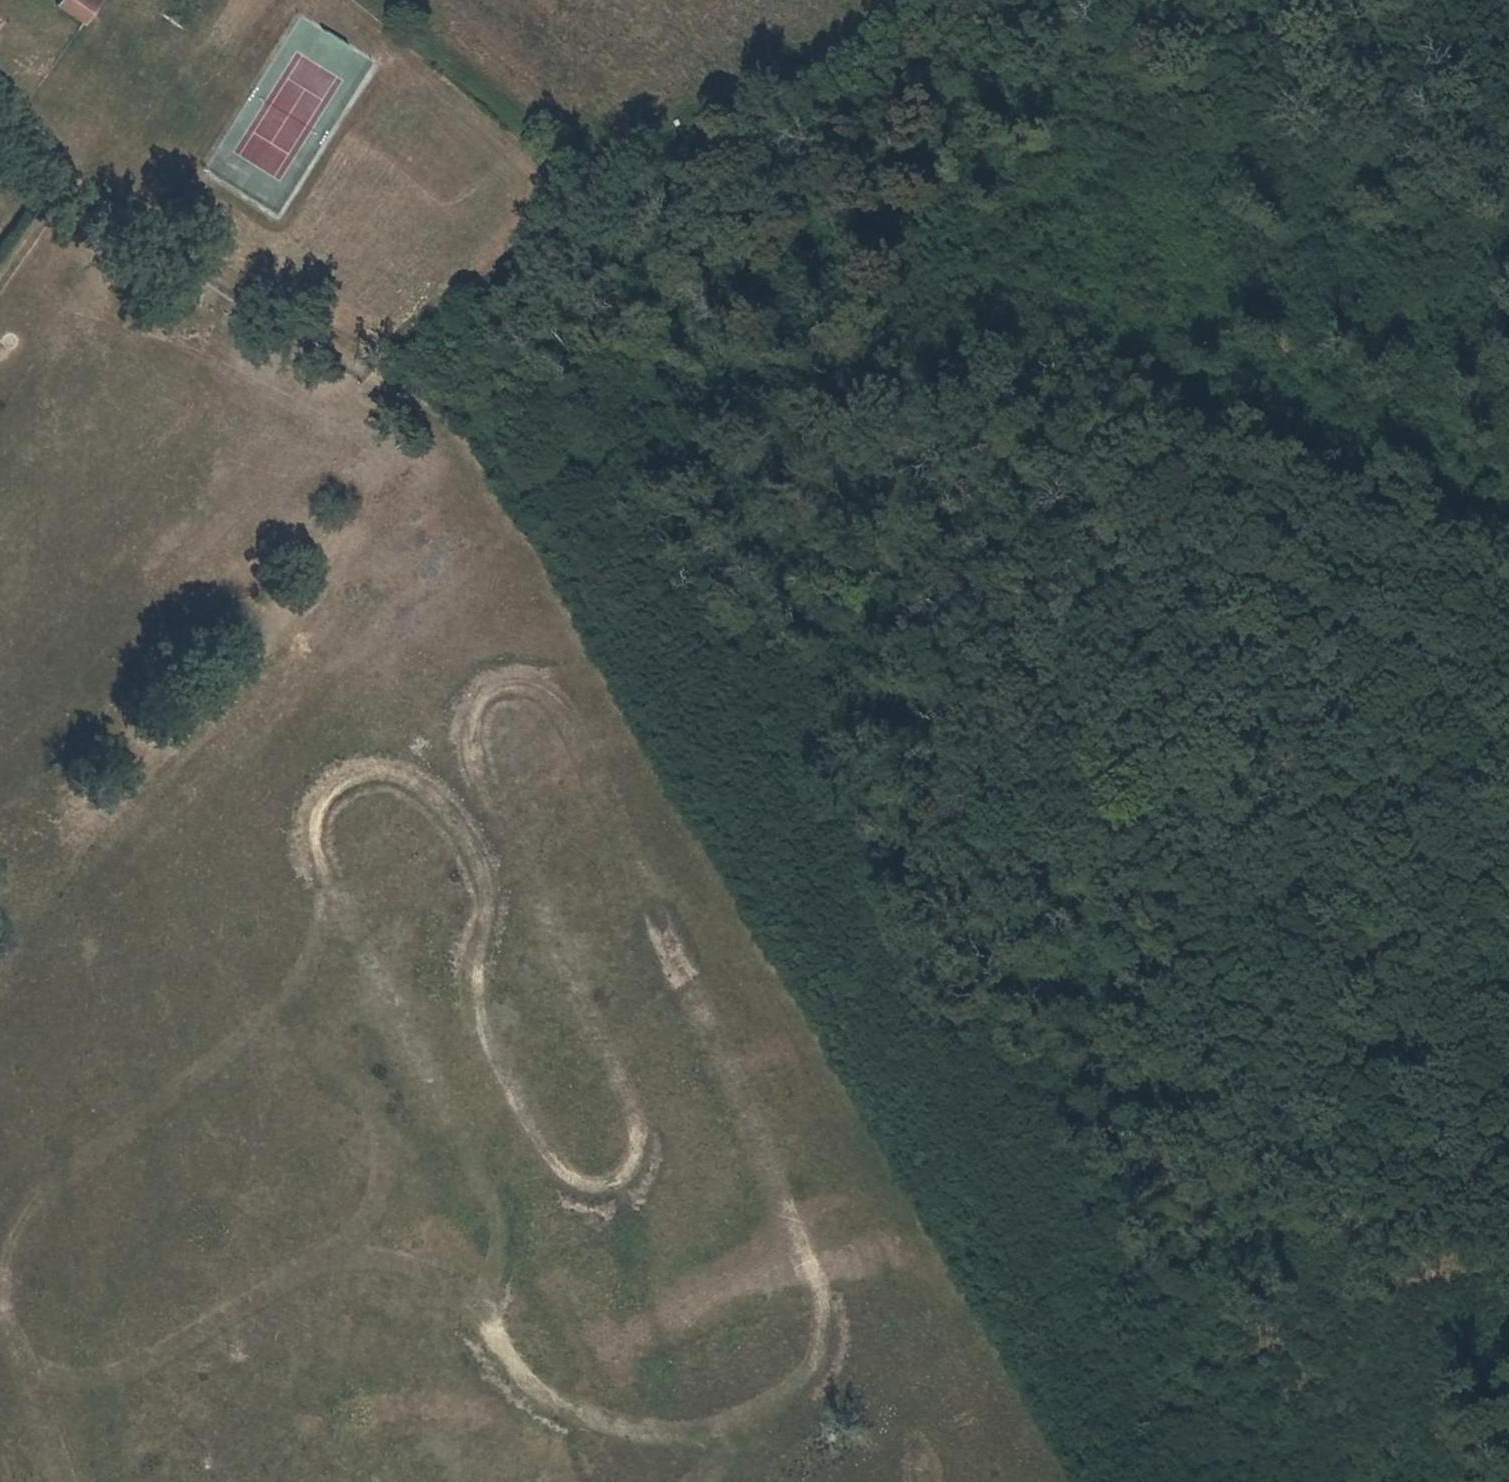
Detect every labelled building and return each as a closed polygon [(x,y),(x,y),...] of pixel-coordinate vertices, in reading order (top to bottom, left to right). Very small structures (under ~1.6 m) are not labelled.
[(92,8),(101,0),(84,0),(92,8)]
